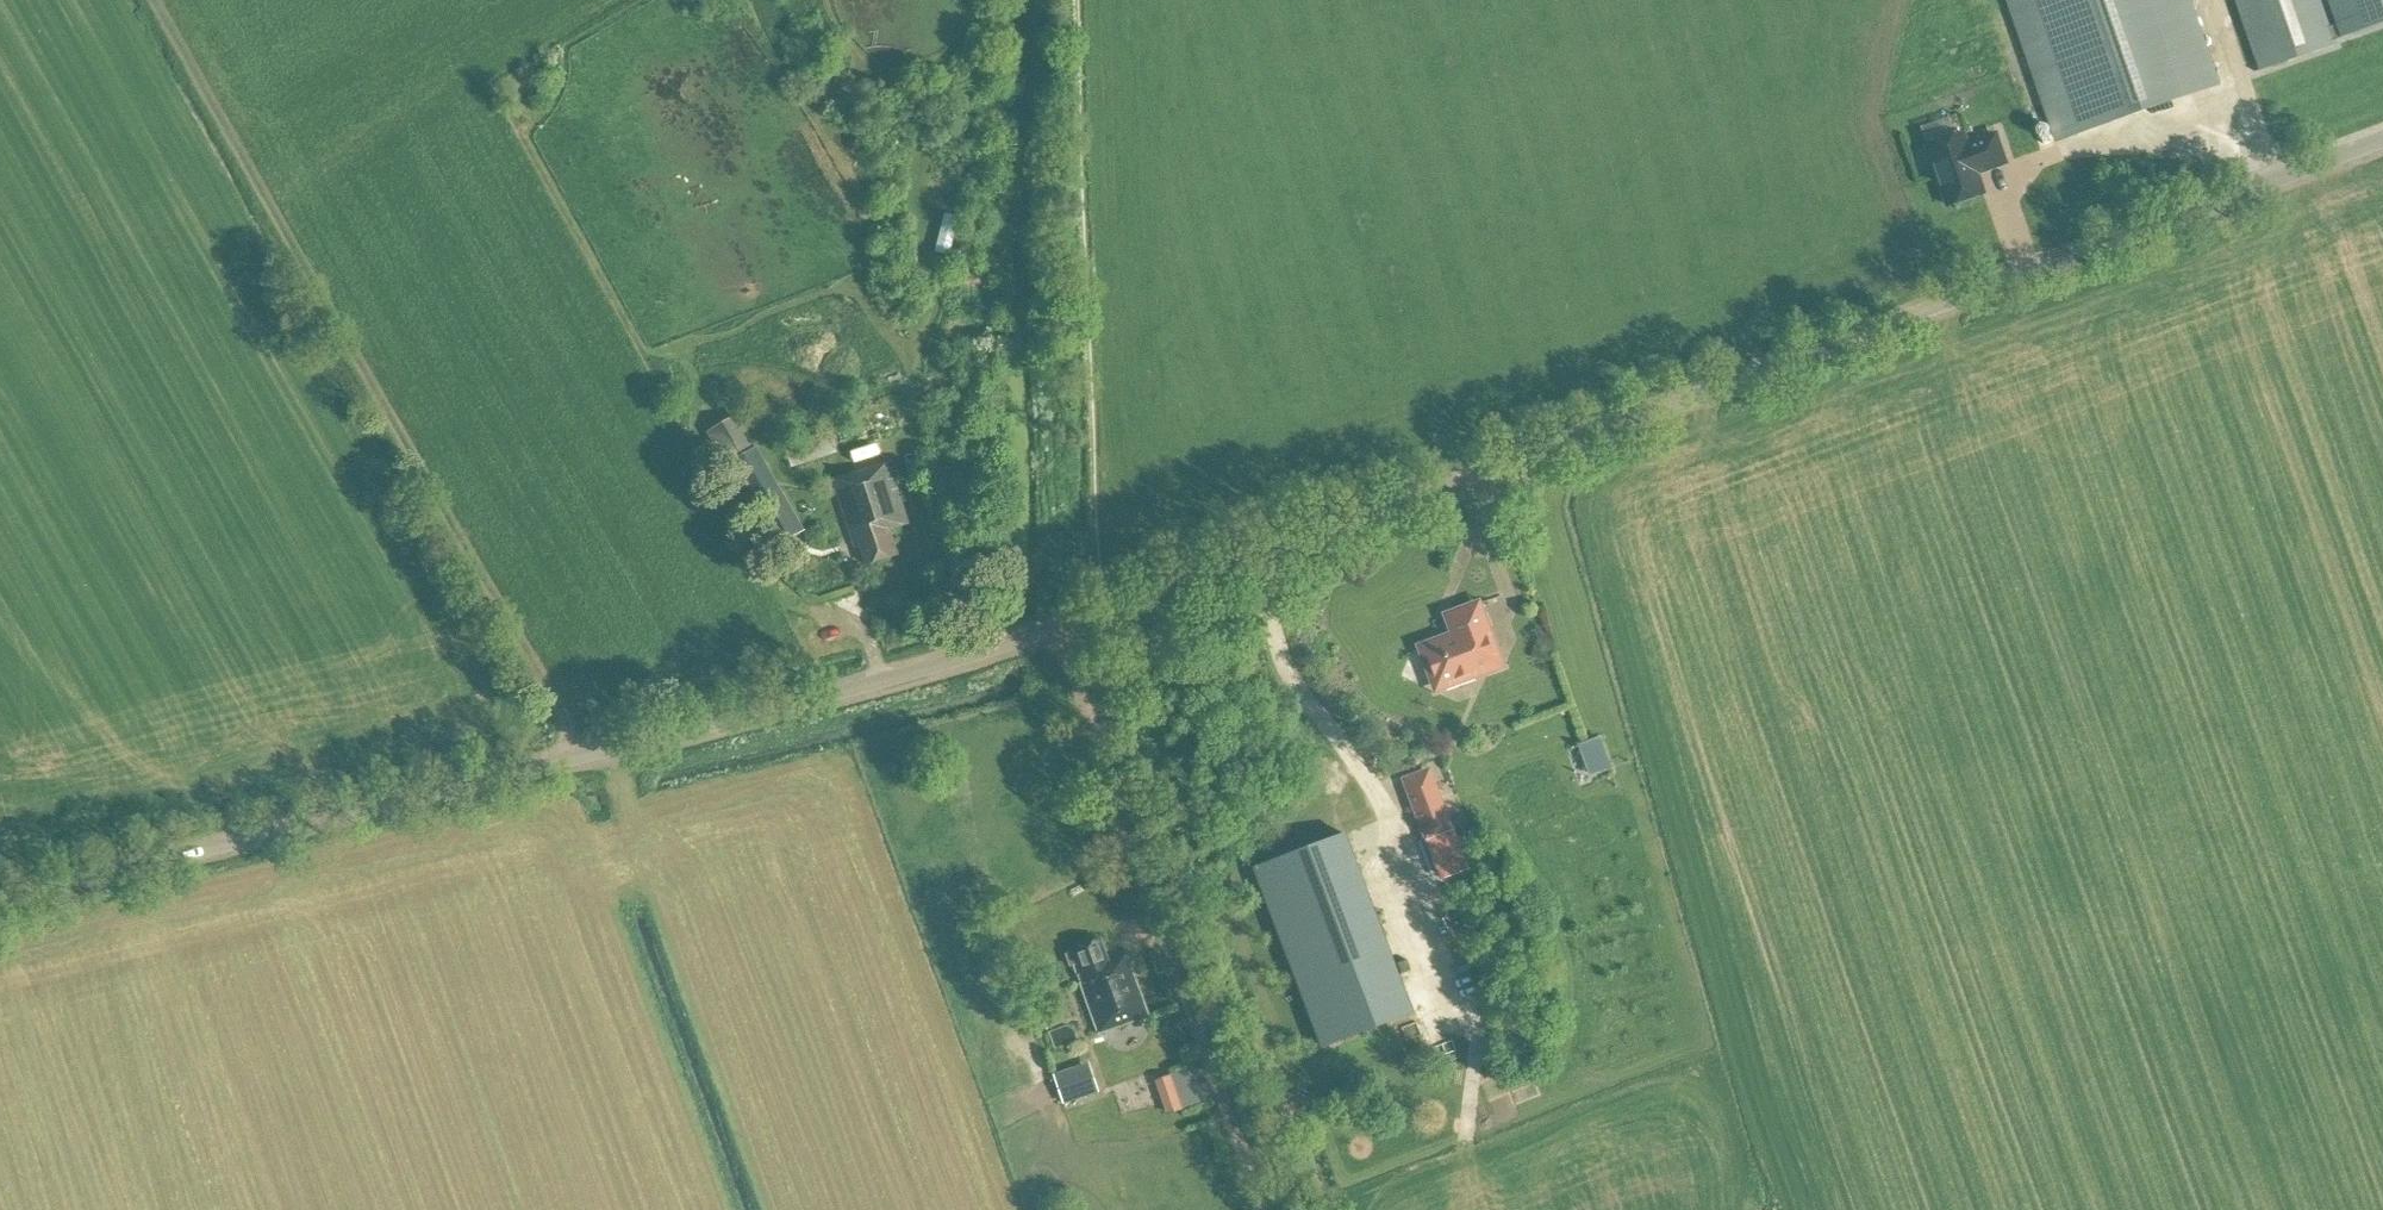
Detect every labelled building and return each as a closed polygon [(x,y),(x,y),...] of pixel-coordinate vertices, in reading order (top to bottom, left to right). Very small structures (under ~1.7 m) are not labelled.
[(2057,140),(2215,85),(2186,0),(2009,0),(2057,140)] [(2333,45),(2318,0),(2237,0),(2261,70),(2333,45)] [(2348,35),(2382,23),(2382,0),(2336,0),(2348,35)] [(1962,134),(1927,146),(1948,206),(1983,194),(1976,173),(2005,163),(1995,136),(1966,146),(1962,134)] [(956,251),(961,211),(946,209),(941,249),(956,251)] [(709,432),(751,503),(775,489),(733,418),(709,432)] [(790,467),(836,452),(831,431),(784,445),(790,467)] [(897,554),(890,530),(906,525),(888,464),(833,480),(849,532),(855,531),(865,563),(897,554)] [(751,506),(774,549),(805,532),(781,489),(751,506)] [(1488,645),(1482,629),(1486,626),(1478,602),(1448,613),(1456,634),(1452,639),(1448,638),(1422,647),(1435,685),(1441,687),(1455,682),(1460,675),(1475,669),(1483,672),(1496,668),(1498,659),(1494,647),(1488,645)] [(1604,733),(1580,742),(1592,773),(1616,764),(1604,733)] [(1427,838),(1451,829),(1429,773),(1405,782),(1427,838)] [(1323,1047),(1413,1013),(1345,834),(1255,868),(1323,1047)] [(1110,960),(1101,937),(1068,950),(1098,1033),(1149,1014),(1127,954),(1110,960)] [(1056,1071),(1067,1102),(1104,1089),(1093,1058),(1056,1071)] [(1168,1112),(1211,1098),(1199,1063),(1157,1076),(1168,1112)]
